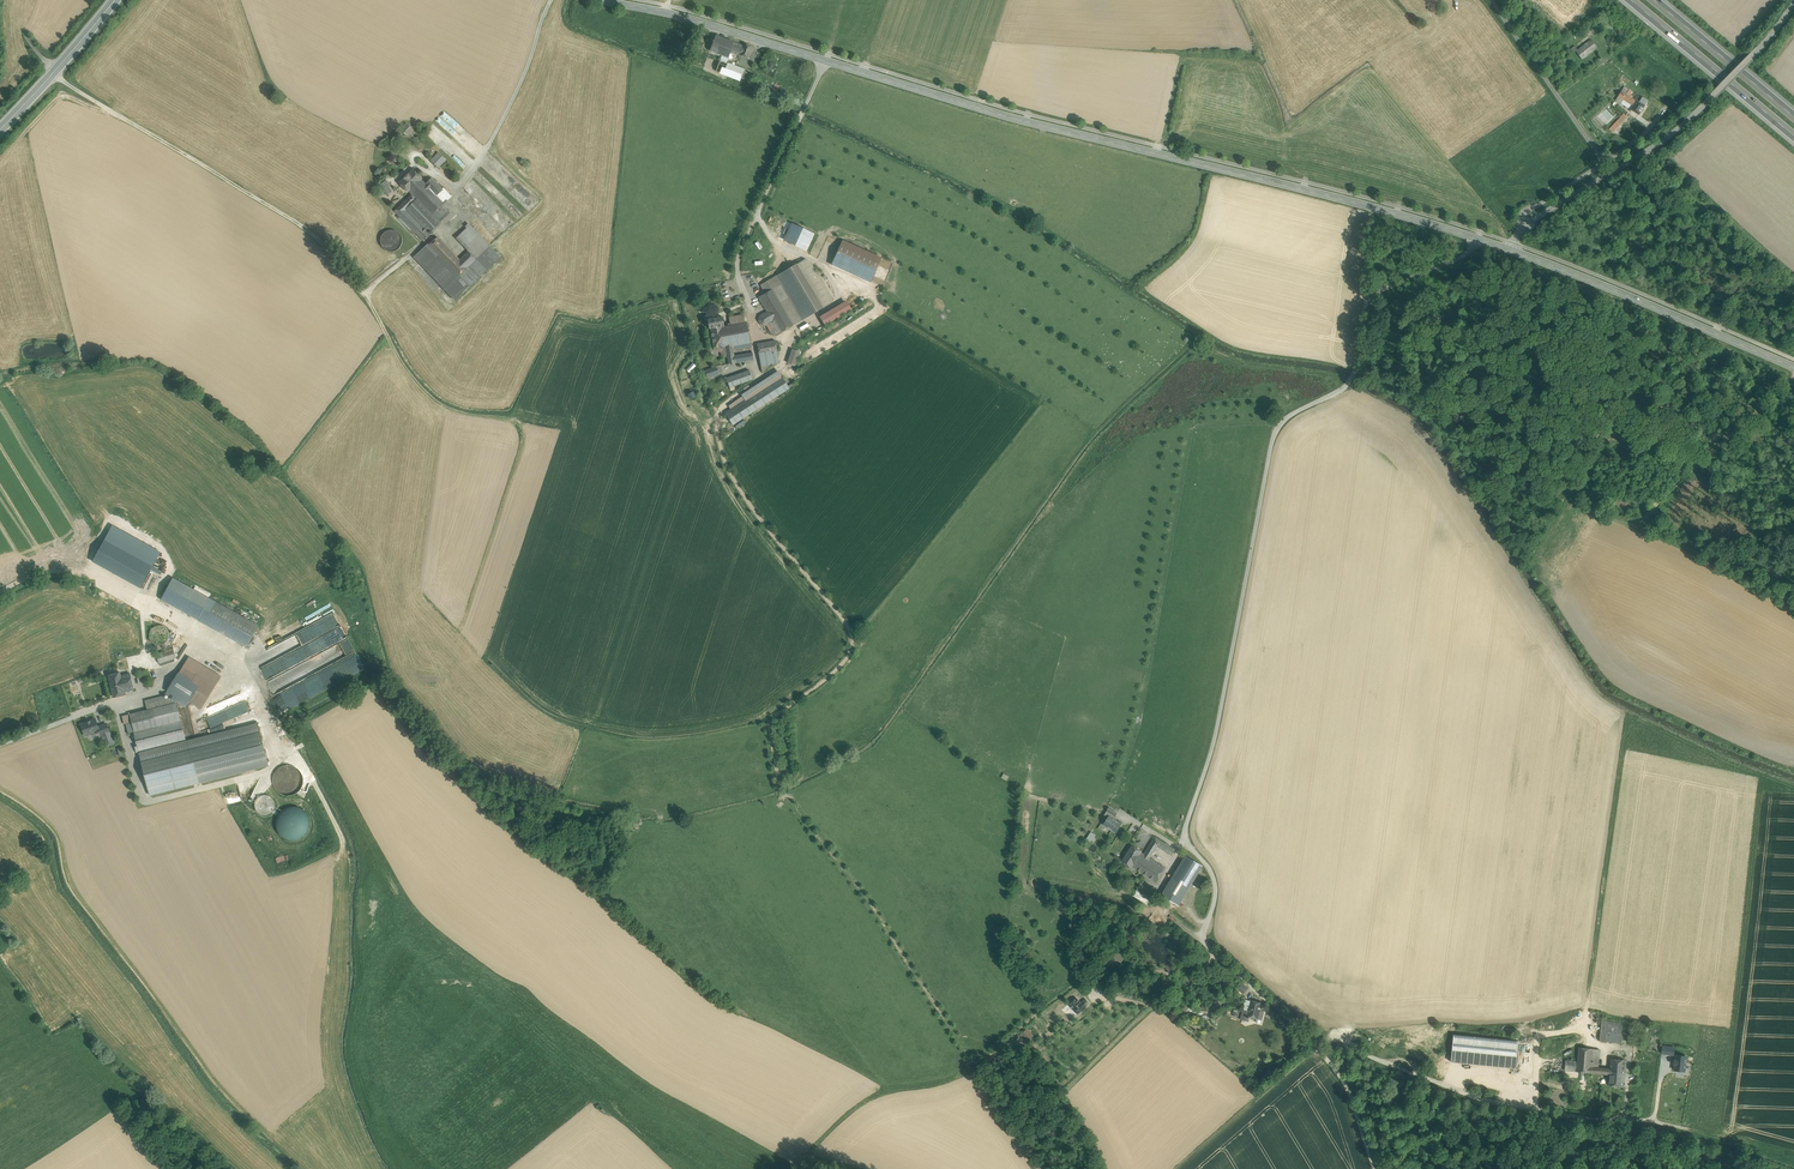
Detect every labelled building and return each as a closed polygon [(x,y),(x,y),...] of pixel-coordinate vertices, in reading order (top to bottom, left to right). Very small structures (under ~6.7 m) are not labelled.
[(731,52),(735,43),(716,36),(710,50),(722,55),(729,58),(731,52)] [(1578,50),(1576,51),(1582,59),(1597,48),(1591,40),(1578,50)] [(743,46),(735,43),(731,52),(748,59),(753,48),(744,44),(743,46)] [(727,63),(720,61),(716,71),(740,80),(741,78),(744,71),(744,70),(727,63)] [(744,71),(741,78),(747,81),(750,74),(744,71)] [(1621,92),(1616,100),(1621,104),(1623,100),(1623,99),(1626,94),(1621,92)] [(1636,101),(1626,94),(1623,99),(1623,100),(1633,106),(1636,101)] [(1639,102),(1636,100),(1633,106),(1631,110),(1639,115),(1648,100),(1643,97),(1639,102)] [(1624,114),(1609,130),(1613,133),(1627,117),(1624,114)] [(416,132),(406,123),(400,130),(410,139),(416,132)] [(439,152),(431,161),(438,168),(446,159),(439,152)] [(414,169),(399,183),(400,183),(408,192),(409,191),(412,195),(426,184),(421,179),(422,179),(414,170),(414,169)] [(432,178),(426,184),(412,195),(417,199),(432,215),(444,204),(436,195),(443,189),(432,178)] [(386,180),(380,185),(387,195),(394,191),(386,180)] [(444,188),(443,189),(436,195),(444,204),(448,200),(452,197),(444,188)] [(428,232),(406,209),(417,199),(412,195),(395,211),(416,233),(423,241),(430,234),(428,232)] [(432,215),(417,199),(406,209),(428,232),(439,222),(438,221),(432,215)] [(444,204),(432,215),(438,221),(453,206),(448,200),(444,204)] [(416,233),(398,215),(397,216),(414,234),(416,233)] [(794,224),(786,241),(809,252),(817,235),(794,224)] [(490,246),(470,225),(459,235),(468,245),(469,251),(476,259),(490,246)] [(402,245),(402,241),(401,237),(399,233),(396,231),(391,230),(387,231),(384,233),(381,237),(381,241),(382,245),(384,249),(387,251),(392,252),(396,251),(399,248),(402,245)] [(468,245),(459,235),(457,238),(469,251),(468,245)] [(454,253),(438,237),(428,246),(444,262),(454,253)] [(842,241),(831,265),(870,282),(881,259),(842,241)] [(444,262),(428,246),(415,258),(456,301),(469,288),(458,277),(450,269),(444,262)] [(476,259),(467,268),(478,279),(501,257),(490,246),(476,259)] [(460,260),(450,269),(458,277),(467,268),(476,259),(469,251),(460,260)] [(454,253),(444,262),(450,269),(460,260),(454,253)] [(831,303),(805,259),(796,264),(822,308),(831,303)] [(796,264),(766,282),(770,290),(773,289),(794,324),(822,308),(796,264)] [(467,268),(458,277),(469,288),(478,279),(467,268)] [(860,284),(859,287),(856,286),(854,290),(867,294),(869,287),(860,284)] [(794,324),(773,289),(770,290),(759,297),(767,311),(773,321),(767,325),(771,332),(774,334),(777,335),(794,324)] [(767,311),(760,316),(758,320),(761,324),(765,326),(767,325),(773,321),(767,311)] [(723,317),(708,319),(709,329),(711,328),(714,348),(725,346),(722,328),(722,326),(724,326),(723,317)] [(747,323),(731,326),(731,323),(726,324),(727,327),(722,328),(725,346),(729,364),(753,359),(747,323)] [(776,341),(757,344),(759,355),(778,352),(776,341)] [(793,349),(788,363),(795,365),(799,352),(793,349)] [(690,372),(696,365),(693,362),(687,369),(690,372)] [(717,368),(706,371),(708,377),(719,373),(717,368)] [(750,370),(727,378),(730,387),(753,379),(750,370)] [(745,400),(725,412),(733,425),(791,388),(779,371),(741,395),(745,400)] [(688,394),(690,399),(697,397),(694,391),(688,394)] [(162,573),(105,541),(93,562),(141,589),(151,571),(160,576),(162,573)] [(259,625),(173,578),(161,599),(247,647),(259,625)] [(169,639),(169,635),(169,631),(166,628),(163,626),(159,625),(156,626),(152,628),(150,631),(150,635),(150,639),(153,642),(156,644),(160,645),(163,644),(167,642),(169,639)] [(173,648),(156,654),(159,664),(176,658),(173,648)] [(309,649),(263,669),(267,679),(276,675),(277,675),(280,674),(285,673),(290,671),(292,671),(292,668),(296,667),(296,668),(303,664),(306,664),(314,661),(314,655),(320,653),(311,653),(309,649)] [(189,657),(175,679),(196,691),(190,701),(201,708),(214,686),(216,686),(221,677),(189,657)] [(120,672),(109,675),(114,697),(126,694),(125,692),(134,689),(130,673),(121,676),(120,672)] [(196,691),(175,679),(169,689),(190,702),(190,701),(196,691)] [(223,708),(228,705),(228,704),(240,699),(237,694),(220,702),(223,708)] [(164,696),(145,700),(147,710),(176,703),(169,698),(165,699),(164,696)] [(251,701),(197,720),(200,729),(254,710),(251,701)] [(134,732),(181,720),(176,703),(147,710),(130,714),(134,732)] [(179,709),(181,718),(189,716),(187,707),(179,709)] [(134,732),(130,714),(122,716),(124,724),(126,724),(128,733),(134,732)] [(95,719),(81,724),(86,735),(97,731),(104,748),(115,744),(107,723),(98,726),(95,719)] [(181,720),(134,732),(139,752),(186,740),(181,720)] [(257,723),(140,753),(141,762),(258,731),(257,723)] [(258,731),(141,762),(150,795),(267,764),(258,731)] [(302,786),(303,780),(302,774),(299,769),(294,766),(288,765),(282,766),(277,770),(274,775),(273,781),(274,786),(278,791),(283,795),(288,796),(294,794),(299,791),(302,786)] [(258,809),(268,813),(274,799),(263,795),(260,804),(258,809)] [(1109,816),(1114,818),(1118,812),(1109,808),(1105,815),(1108,818),(1109,816)] [(307,829),(308,824),(307,818),(303,813),(298,810),(293,809),(287,810),(282,813),(279,818),(278,824),(279,830),(282,835),(287,838),(293,839),(299,838),(304,834),(307,829)] [(1108,818),(1103,825),(1116,832),(1122,823),(1114,818),(1109,816),(1108,818)] [(1092,841),(1096,834),(1091,831),(1087,838),(1092,841)] [(1131,867),(1132,866),(1156,882),(1167,865),(1163,862),(1161,865),(1150,858),(1157,846),(1172,855),(1176,850),(1155,837),(1144,854),(1141,852),(1142,851),(1132,845),(1122,861),(1131,867)] [(1192,860),(1184,855),(1181,859),(1174,870),(1182,876),(1192,860)] [(1205,877),(1206,874),(1205,871),(1203,868),(1200,866),(1197,865),(1194,866),(1191,868),(1189,871),(1189,874),(1189,877),(1191,880),(1194,882),(1197,883),(1201,882),(1203,880),(1205,877)] [(1182,876),(1174,870),(1166,884),(1172,888),(1182,894),(1179,898),(1196,909),(1199,904),(1207,891),(1182,876)] [(1141,883),(1133,896),(1147,904),(1155,891),(1141,883)] [(1172,888),(1166,897),(1175,904),(1179,898),(1182,894),(1172,888)] [(1099,982),(1093,987),(1100,994),(1106,989),(1099,982)] [(1248,988),(1242,983),(1238,988),(1240,990),(1244,993),(1248,988)] [(1077,998),(1069,1005),(1074,1009),(1081,1002),(1077,998)] [(1090,1003),(1086,999),(1081,1003),(1085,1007),(1090,1003)] [(1263,1003),(1251,1000),(1251,1001),(1246,1000),(1243,1010),(1248,1011),(1246,1018),(1241,1017),(1241,1020),(1248,1021),(1249,1019),(1250,1019),(1250,1017),(1257,1019),(1259,1019),(1260,1015),(1263,1017),(1264,1011),(1261,1010),(1263,1003)] [(1081,1002),(1074,1009),(1078,1014),(1086,1007),(1085,1007),(1081,1003),(1081,1002)] [(1623,1023),(1602,1021),(1600,1032),(1608,1033),(1613,1033),(1622,1034),(1623,1023)] [(1027,1028),(1020,1035),(1027,1042),(1034,1035),(1027,1028)] [(1608,1033),(1600,1032),(1600,1041),(1607,1042),(1608,1033)] [(1622,1034),(1613,1033),(1613,1042),(1621,1043),(1622,1034)] [(1519,1041),(1454,1035),(1451,1062),(1516,1068),(1519,1041)] [(1662,1053),(1676,1053),(1676,1045),(1662,1045),(1662,1053)] [(1592,1049),(1579,1047),(1578,1061),(1578,1065),(1590,1067),(1592,1049)] [(1600,1050),(1592,1049),(1590,1067),(1598,1067),(1600,1050)] [(1676,1055),(1674,1070),(1685,1071),(1686,1056),(1676,1055)] [(1625,1060),(1611,1059),(1610,1069),(1610,1072),(1624,1073),(1625,1060)] [(1578,1061),(1566,1060),(1565,1070),(1610,1074),(1610,1072),(1610,1069),(1598,1067),(1590,1067),(1578,1065),(1578,1061)] [(1624,1073),(1610,1072),(1610,1074),(1609,1085),(1623,1086),(1624,1073)]
